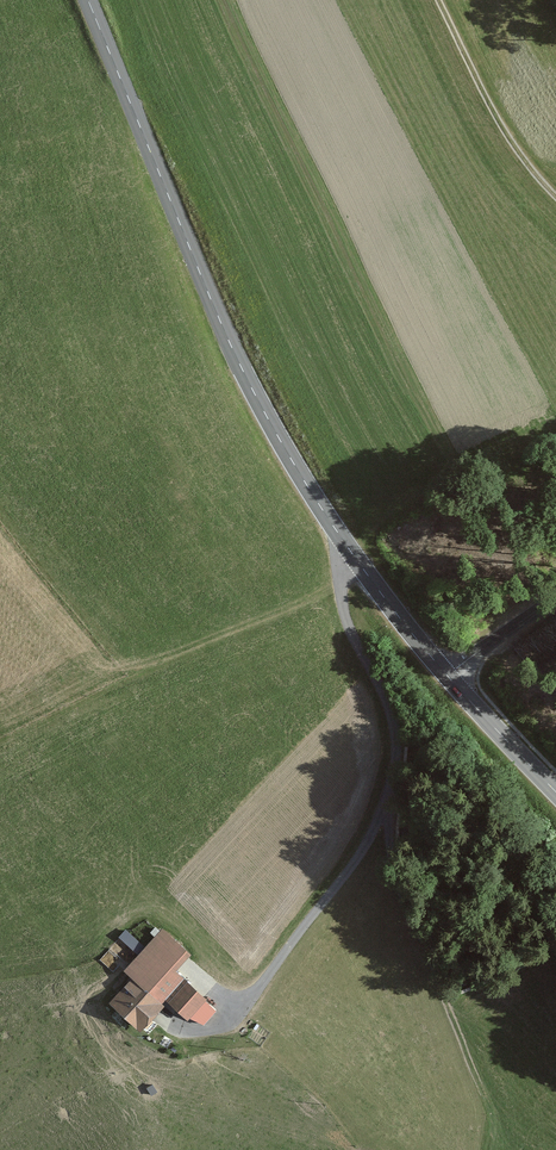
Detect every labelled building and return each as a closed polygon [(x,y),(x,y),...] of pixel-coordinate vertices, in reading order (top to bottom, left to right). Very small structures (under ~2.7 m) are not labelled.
[(173,972),(190,953),(161,927),(120,972),(131,981),(108,1006),(138,1033),(164,1005),(181,1021),(202,998),(173,972)] [(120,936),(133,947),(139,940),(126,928),(120,936)]
